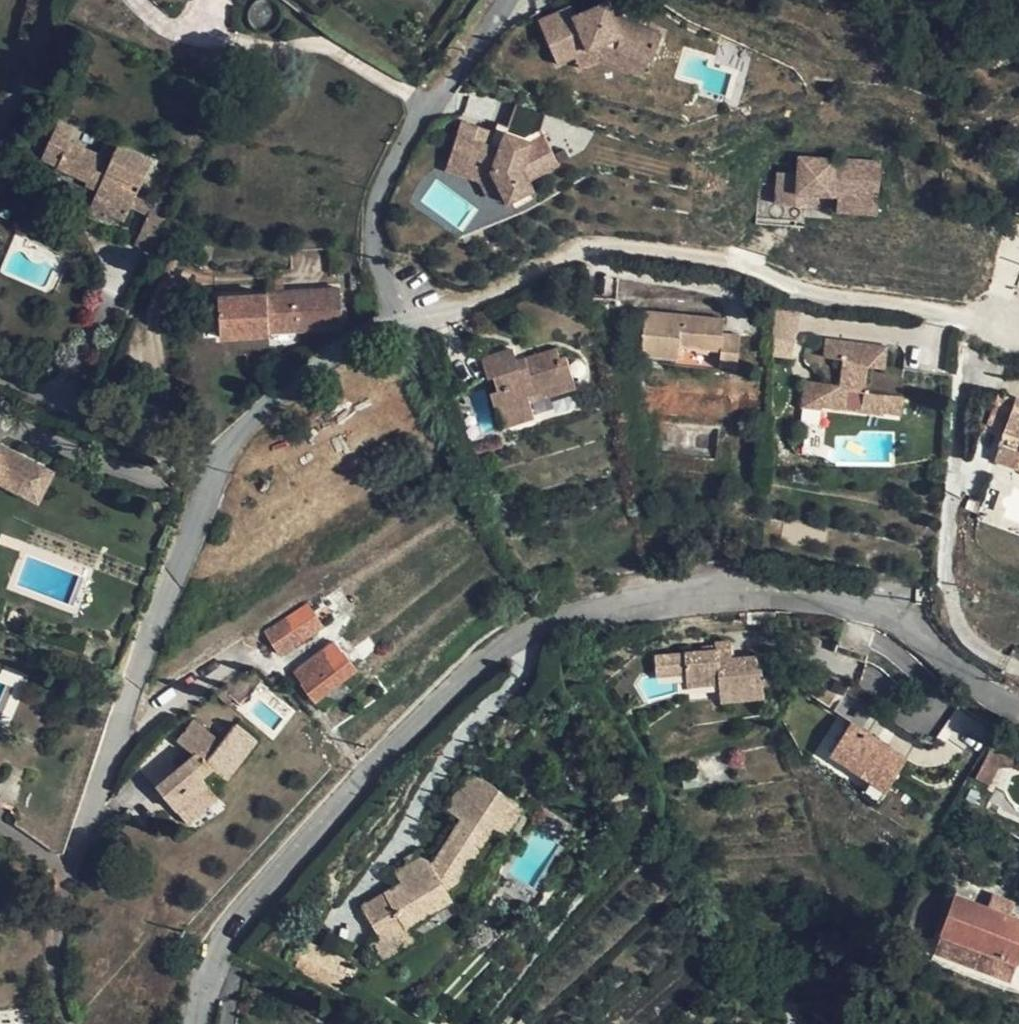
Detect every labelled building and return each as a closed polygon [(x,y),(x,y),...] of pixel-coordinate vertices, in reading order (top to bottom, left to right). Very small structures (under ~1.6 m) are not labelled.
[(658,30),(618,14),(613,16),(606,0),(605,0),(593,5),(573,13),(569,4),(537,18),(556,62),(573,55),(599,43),(646,62),(647,58),(649,59),(659,34),(657,33),(658,30)] [(613,16),(618,14),(626,0),(606,0),(613,16)] [(641,74),(646,62),(599,43),(573,55),(578,66),(599,57),(641,74)] [(461,121),(453,145),(495,159),(491,171),(502,189),(509,202),(534,187),(529,177),(557,159),(542,134),(531,141),(504,132),(502,138),(494,135),(495,132),(461,121)] [(88,211),(93,215),(95,216),(105,220),(108,213),(125,221),(131,207),(137,195),(152,162),(117,145),(111,159),(69,140),(74,130),(57,123),(42,157),(59,165),(58,167),(87,182),(85,184),(97,190),(88,211)] [(495,159),(453,145),(445,170),(479,181),(489,197),(502,189),(491,171),(495,159)] [(835,213),(876,218),(881,162),(796,154),(794,173),(776,171),(773,201),(835,207),(835,213)] [(131,207),(148,215),(153,203),(137,195),(131,207)] [(153,203),(148,215),(135,244),(154,253),(173,212),(153,203)] [(268,291),(283,290),(282,270),(266,270),(268,291)] [(341,287),(283,290),(268,291),(267,293),(243,294),(218,295),(221,338),(269,335),(269,332),(342,327),(341,287)] [(724,334),(724,320),(646,312),(642,353),(678,356),(679,346),(721,350),(720,363),(737,365),(740,336),(724,334)] [(884,374),(885,347),(827,340),(826,355),(842,358),(839,386),(805,382),(803,405),(823,409),(824,405),(884,413),(885,411),(899,413),(902,377),(884,374)] [(555,361),(561,360),(557,349),(517,361),(514,349),(481,359),(488,378),(494,376),(498,391),(492,393),(503,425),(534,416),(529,401),(527,392),(562,382),(555,361)] [(565,358),(561,360),(555,361),(562,382),(527,392),(529,401),(575,387),(565,358)] [(992,413),(1009,419),(1017,401),(999,394),(992,413)] [(1017,401),(1009,419),(1002,442),(1018,448),(1018,402),(1017,401)] [(995,458),(1018,467),(1018,448),(1002,442),(995,458)] [(0,447),(0,483),(39,503),(55,470),(2,444),(0,447)] [(563,586),(561,579),(553,581),(555,588),(563,586)] [(318,596),(307,603),(323,626),(335,619),(318,596)] [(323,626),(307,603),(264,632),(281,655),(323,626)] [(355,670),(333,641),(295,672),(316,700),(355,670)] [(771,696),(768,656),(727,660),(726,651),(692,654),(694,666),(696,702),(771,696)] [(694,666),(692,654),(661,656),(663,674),(680,672),(680,668),(694,666)] [(241,705),(223,690),(217,696),(226,705),(229,702),(237,710),(241,705)] [(847,714),(820,700),(813,714),(845,730),(879,752),(887,739),(847,714)] [(163,794),(240,727),(235,724),(220,742),(191,719),(176,740),(195,755),(156,786),(163,794)] [(240,727),(163,794),(176,810),(207,784),(203,778),(212,769),(227,780),(257,740),(240,727)] [(363,907),(374,928),(382,940),(407,925),(449,901),(443,890),(457,880),(493,825),(511,798),(469,773),(445,808),(463,820),(438,858),(433,856),(427,856),(396,873),(403,884),(363,907)] [(188,824),(219,798),(207,784),(176,810),(188,824)] [(524,807),(511,798),(493,825),(504,833),(522,808),(524,807)] [(529,813),(522,808),(504,833),(507,835),(520,837),(531,821),(529,813)] [(986,892),(982,903),(981,904),(1007,913),(1011,900),(986,892)] [(1018,946),(1018,918),(955,894),(942,931),(1001,954),(1006,941),(1018,946)] [(415,942),(407,925),(382,940),(374,928),(365,933),(380,961),(415,942)] [(288,962),(301,970),(318,948),(306,939),(288,962)] [(1018,960),(1018,946),(1006,941),(1001,954),(1018,960)] [(338,968),(341,969),(345,965),(318,948),(301,970),(327,989),(329,985),(338,968)] [(338,968),(329,985),(341,969),(338,968)]
